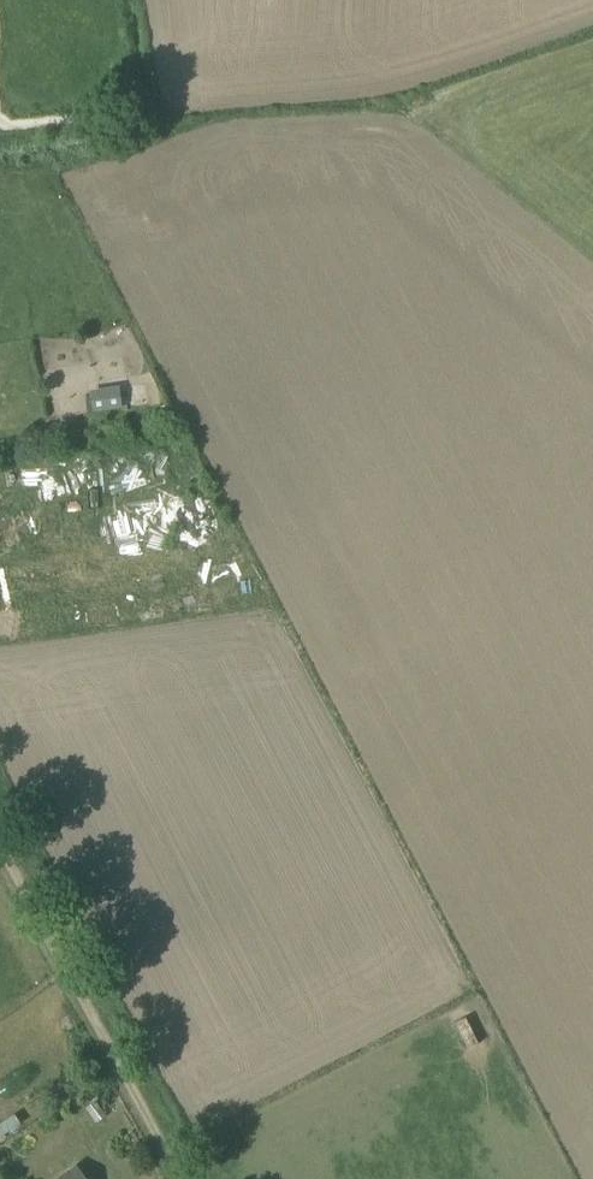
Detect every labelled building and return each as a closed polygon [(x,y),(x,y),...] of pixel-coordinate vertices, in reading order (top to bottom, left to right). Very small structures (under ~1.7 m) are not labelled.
[(119,386),(89,391),(92,411),(122,407),(119,386)] [(0,471),(0,491),(12,488),(8,469),(0,471)] [(34,538),(32,513),(0,515),(0,540),(34,538)] [(76,1166),(59,1178),(86,1178),(76,1166)]
